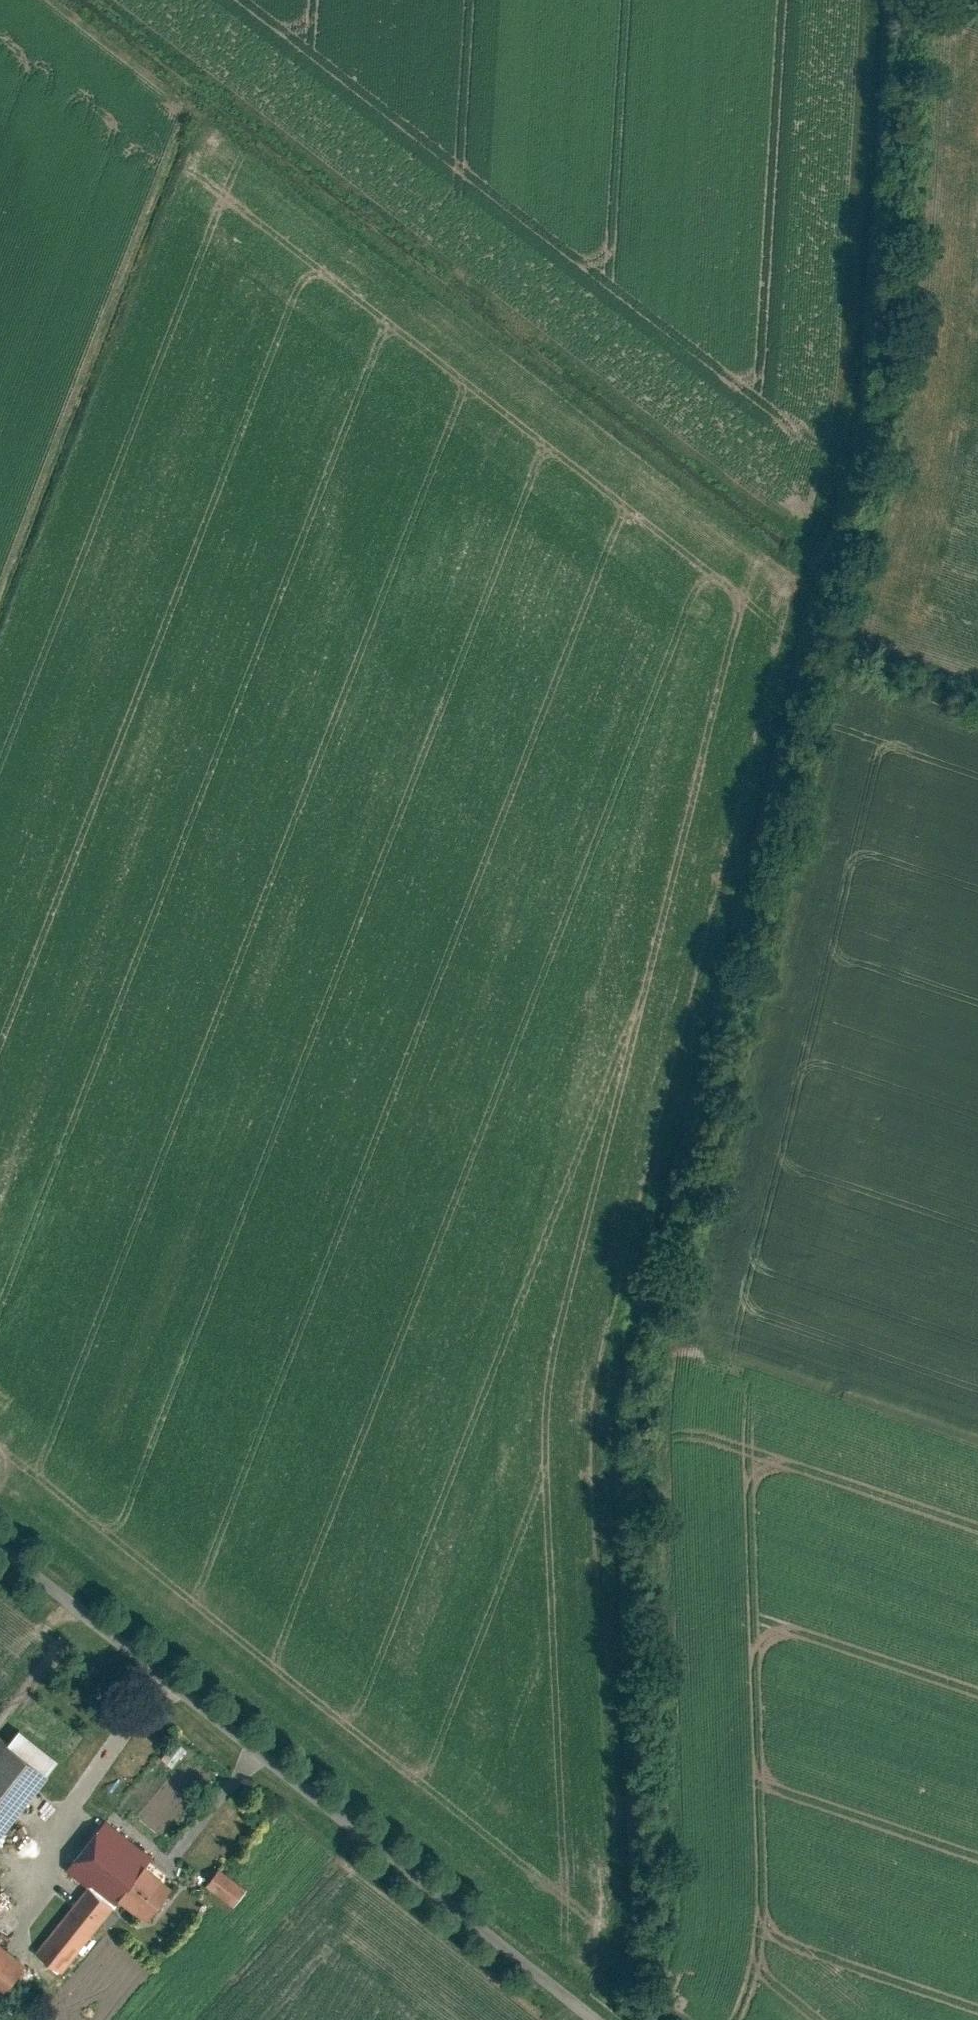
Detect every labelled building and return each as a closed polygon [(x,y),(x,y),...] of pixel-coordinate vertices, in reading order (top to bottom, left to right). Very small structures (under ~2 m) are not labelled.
[(59,1762),(16,1727),(6,1740),(0,1735),(0,1833),(59,1762)] [(162,1756),(174,1767),(190,1750),(178,1739),(162,1756)] [(87,1885),(35,1950),(62,1972),(118,1901),(146,1923),(175,1887),(140,1859),(145,1852),(103,1819),(65,1867),(87,1885)] [(222,1865),(206,1884),(233,1905),(248,1887),(222,1865)] [(0,1942),(0,1995),(3,1998),(29,1965),(0,1942)]
